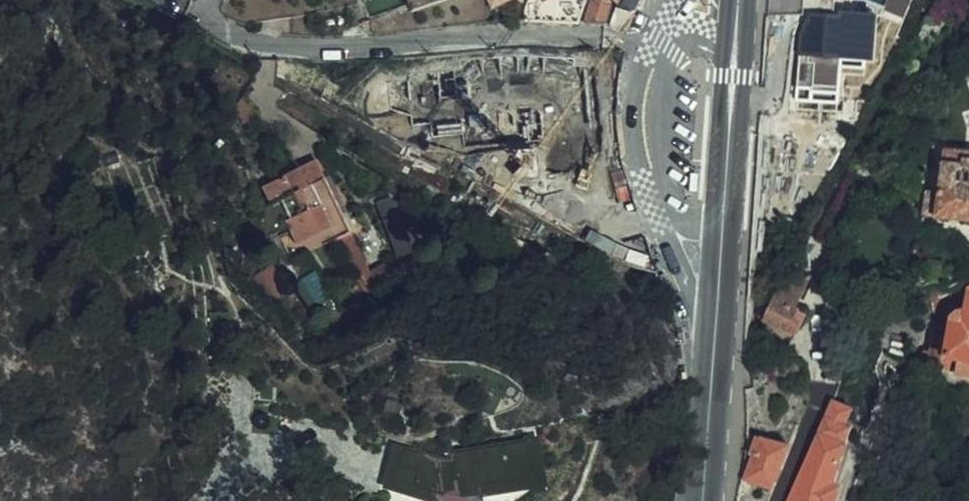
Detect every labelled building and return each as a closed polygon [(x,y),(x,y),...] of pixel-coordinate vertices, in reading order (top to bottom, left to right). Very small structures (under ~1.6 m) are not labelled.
[(576,23),(583,0),(527,0),(524,7),(522,19),(576,23)] [(614,0),(591,0),(584,23),(604,25),(614,0)] [(800,2),(800,7),(816,16),(816,17),(834,18),(836,0),(800,0),(800,2)] [(615,26),(624,29),(630,11),(614,7),(608,25),(615,26)] [(834,18),(816,17),(816,16),(813,21),(809,18),(797,37),(803,47),(799,47),(797,63),(838,67),(838,65),(863,68),(864,57),(869,57),(871,46),(870,38),(865,38),(867,20),(839,17),(838,18),(834,18)] [(574,49),(574,56),(586,57),(586,50),(580,49),(574,49)] [(294,59),(288,56),(281,66),(288,70),(293,61),(294,59)] [(838,67),(797,63),(794,92),(809,93),(809,97),(834,99),(838,67)] [(809,93),(794,92),(793,104),(833,108),(834,99),(809,97),(809,93)] [(575,161),(572,125),(570,104),(539,107),(541,125),(523,126),(524,136),(531,136),(532,146),(515,148),(516,158),(533,157),(535,170),(499,173),(500,187),(511,194),(512,197),(525,195),(526,199),(563,194),(560,169),(576,167),(575,161)] [(481,162),(505,138),(493,126),(469,150),(481,162)] [(946,150),(945,161),(944,161),(940,194),(927,192),(924,213),(937,216),(968,220),(968,152),(946,150)] [(414,276),(405,261),(387,273),(317,169),(280,193),(263,205),(278,227),(274,229),(288,249),(299,241),(308,253),(330,240),(337,251),(348,244),(368,272),(371,270),(386,294),(414,276)] [(263,205),(280,193),(274,185),(257,197),(263,205)] [(421,242),(397,197),(382,204),(407,250),(421,242)] [(789,264),(766,319),(796,333),(806,309),(797,305),(810,274),(789,264)] [(290,273),(268,285),(290,305),(303,298),(290,273)] [(952,288),(929,299),(935,308),(956,294),(952,288)] [(966,311),(960,311),(958,312),(956,313),(955,314),(955,315),(954,317),(953,318),(952,320),(951,322),(950,326),(944,325),(943,325),(934,332),(928,367),(957,372),(956,374),(968,376),(968,293),(966,311)] [(924,301),(915,301),(916,310),(925,310),(924,301)] [(955,314),(956,313),(950,311),(946,318),(944,325),(950,326),(951,322),(952,320),(953,318),(954,317),(955,315),(955,314)] [(853,428),(847,426),(853,406),(832,399),(832,400),(787,500),(830,500),(853,428)] [(450,443),(444,444),(421,439),(416,456),(411,471),(433,477),(437,465),(453,463),(456,480),(479,476),(478,472),(477,472),(477,470),(533,461),(527,422),(449,434),(450,443)] [(416,456),(421,439),(403,435),(398,452),(416,456)] [(790,446),(748,435),(743,479),(770,492),(790,446)] [(453,463),(437,465),(433,477),(456,480),(453,463)]
